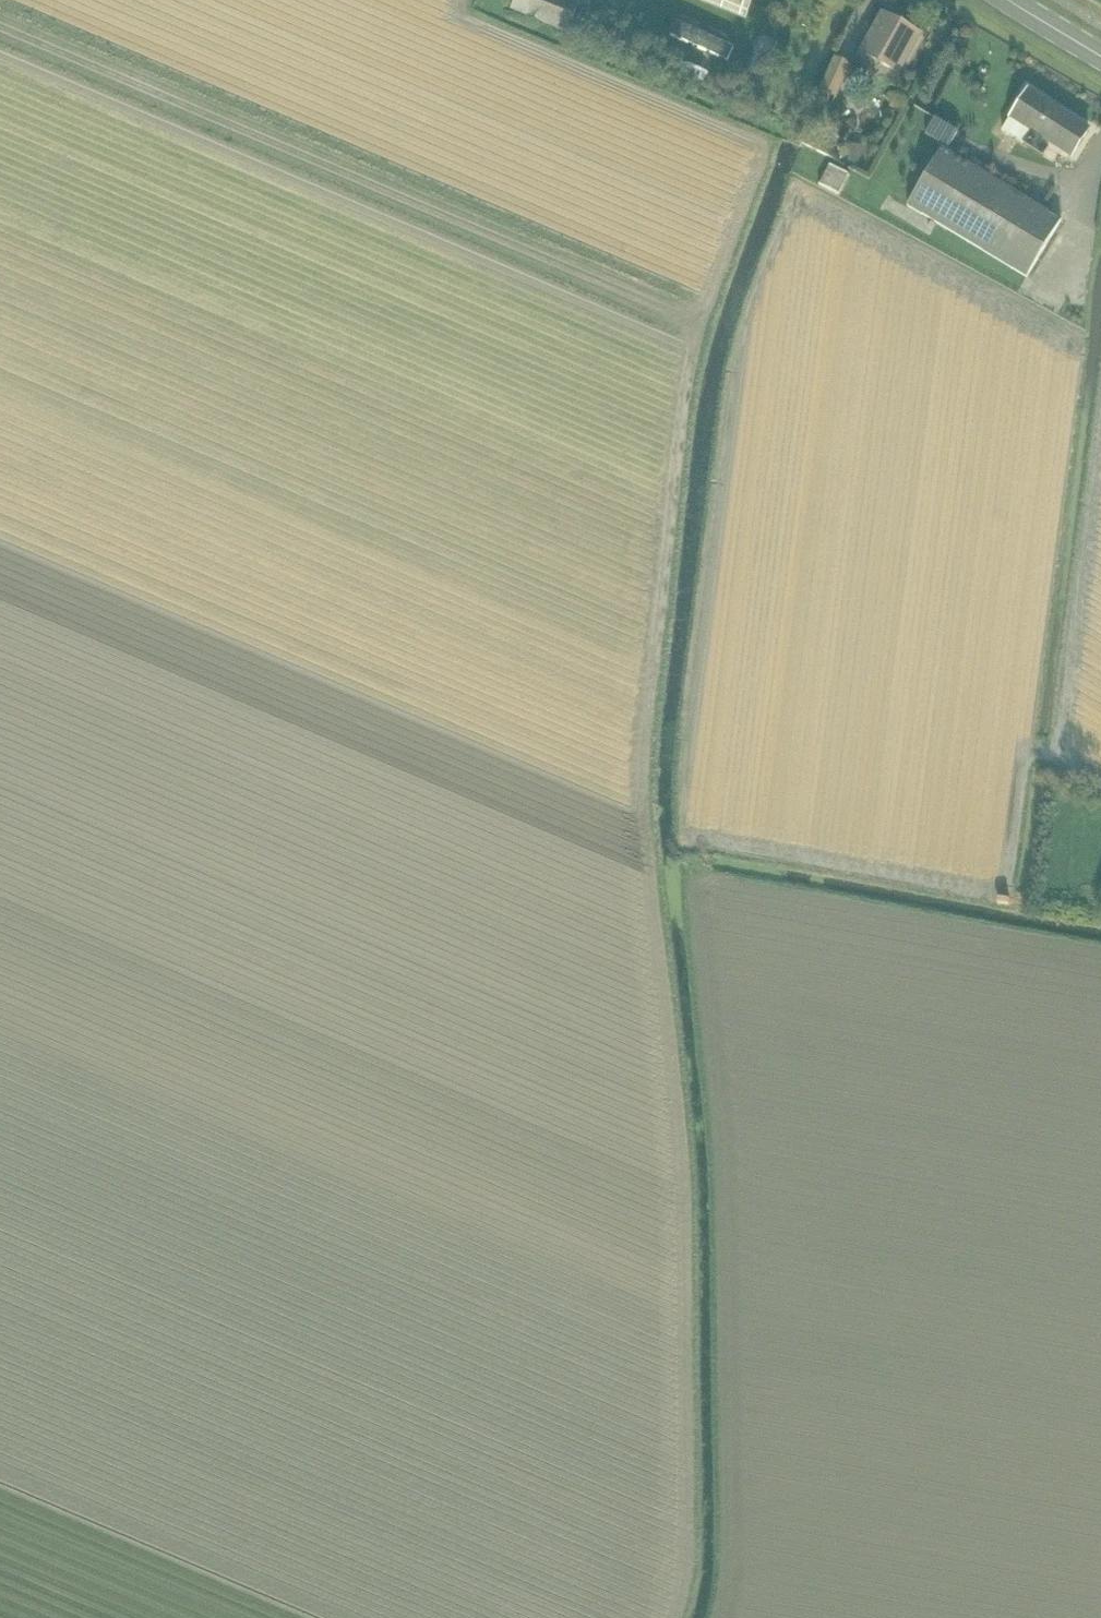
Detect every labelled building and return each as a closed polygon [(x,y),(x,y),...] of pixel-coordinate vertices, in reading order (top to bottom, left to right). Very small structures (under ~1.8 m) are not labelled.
[(512,12),(570,35),(583,0),(517,0),(512,12)] [(735,20),(743,0),(685,0),(735,20)] [(861,56),(899,77),(922,36),(884,15),(861,56)] [(838,100),(854,66),(836,58),(821,91),(838,100)] [(1011,120),(1004,131),(1024,144),(1030,148),(1048,119),(1059,127),(1066,115),(1060,111),(1029,92),(1011,120)] [(1052,147),(1072,160),(1090,131),(1066,115),(1059,127),(1048,119),(1030,148),(1045,158),(1052,147)] [(950,149),(960,133),(937,118),(927,135),(950,149)] [(864,148),(851,146),(849,157),(862,160),(864,148)] [(1028,279),(1063,221),(944,148),(908,207),(1028,279)] [(840,196),(850,176),(831,166),(821,185),(840,196)]
